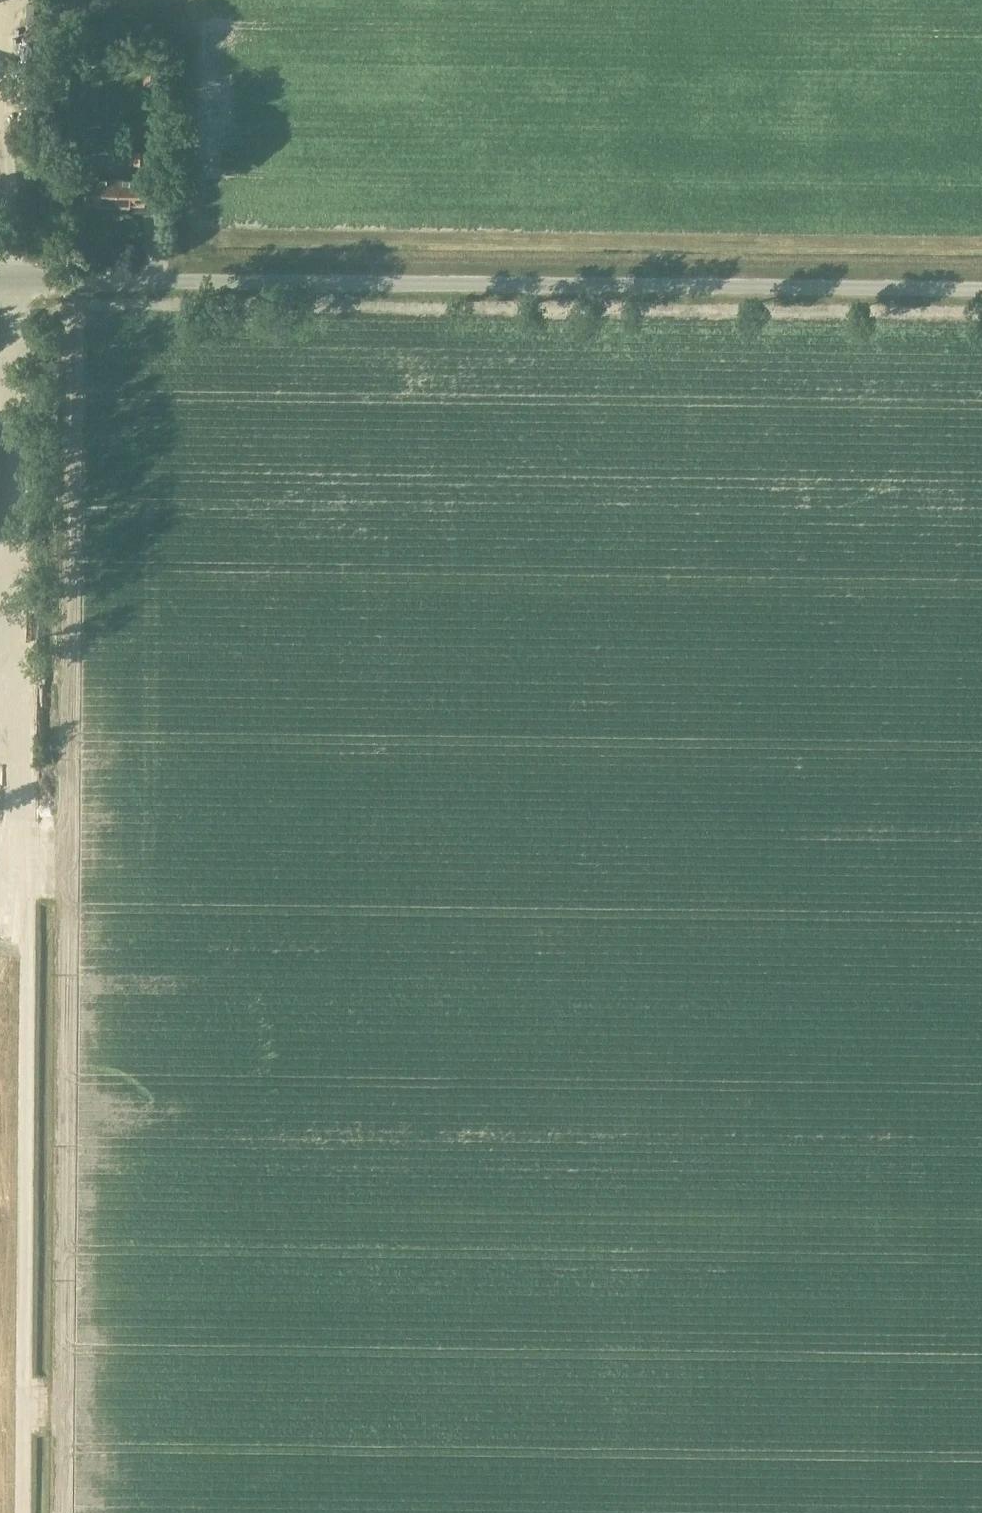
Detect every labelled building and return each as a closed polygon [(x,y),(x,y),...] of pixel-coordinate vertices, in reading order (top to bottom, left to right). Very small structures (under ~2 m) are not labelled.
[(94,169),(95,150),(82,149),(82,168),(94,169)] [(144,169),(146,151),(134,150),(133,168),(144,169)] [(113,202),(113,177),(83,176),(83,202),(113,202)] [(143,211),(157,211),(157,181),(144,181),(144,177),(113,177),(113,202),(143,203),(143,211)]
